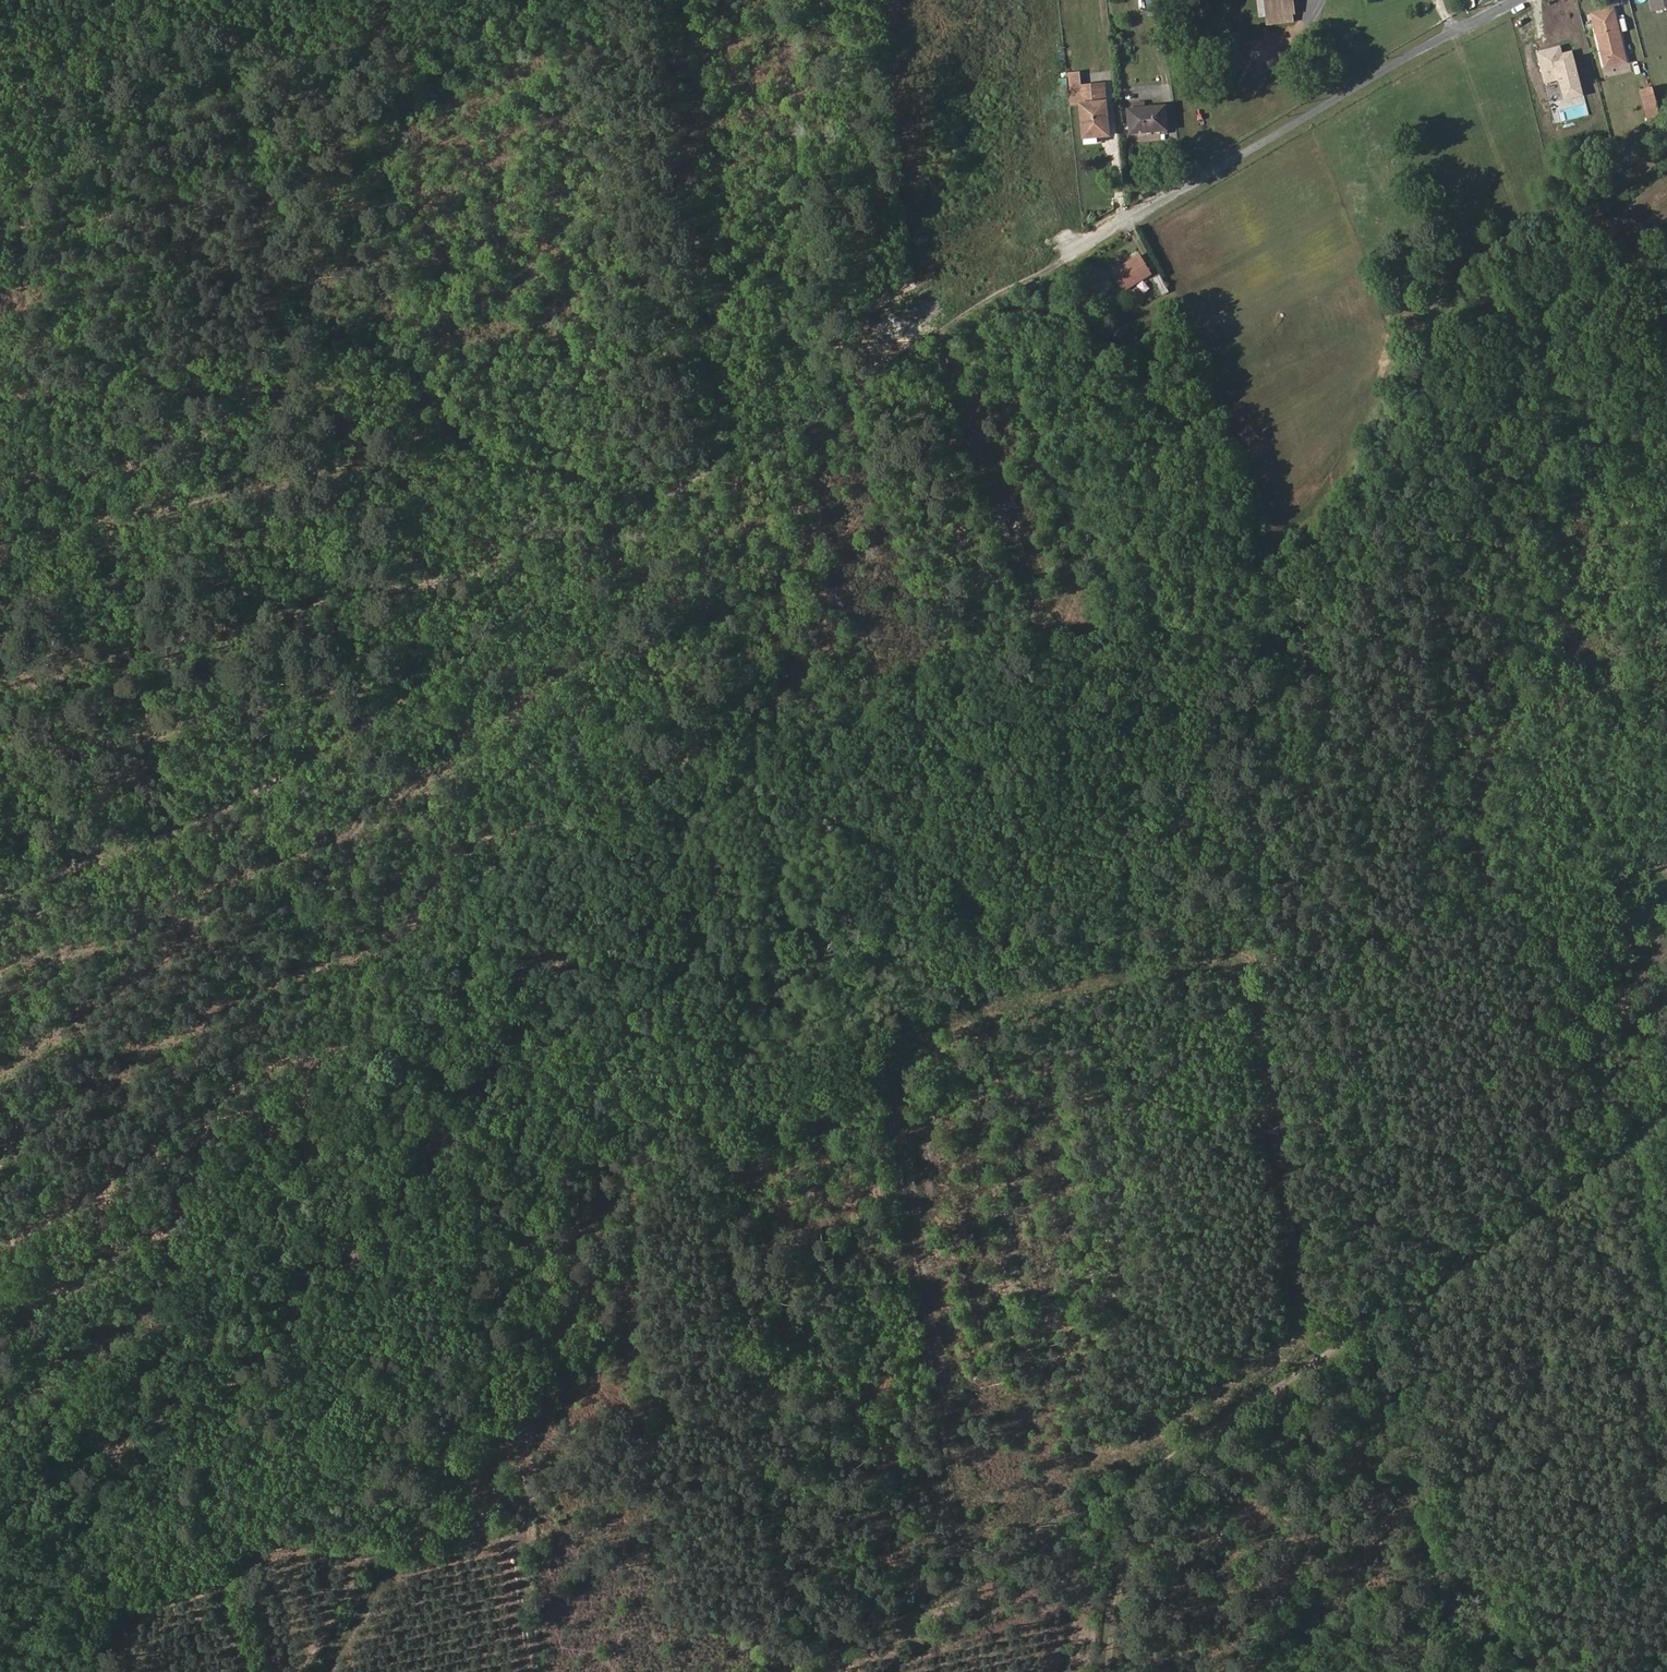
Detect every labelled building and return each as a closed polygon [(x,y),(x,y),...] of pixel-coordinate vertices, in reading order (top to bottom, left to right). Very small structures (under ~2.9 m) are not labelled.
[(1147,13),(1161,13),(1161,0),(1147,0),(1147,13)] [(1265,0),(1258,0),(1260,17),(1267,16),(1265,0)] [(1292,0),(1265,0),(1267,16),(1291,13),(1294,13),(1292,0)] [(1654,11),(1666,8),(1666,0),(1651,0),(1654,11)] [(1626,61),(1613,8),(1592,13),(1605,66),(1626,61)] [(1268,24),(1292,21),(1291,13),(1267,16),(1268,24)] [(1109,135),(1106,101),(1104,101),(1103,88),(1095,89),(1095,85),(1080,86),(1078,73),(1067,74),(1070,106),(1080,105),(1083,138),(1084,145),(1097,143),(1097,136),(1109,135)] [(1659,114),(1652,87),(1641,90),(1648,117),(1659,114)] [(1167,129),(1165,106),(1128,109),(1130,133),(1167,129)] [(1123,290),(1150,274),(1139,255),(1112,272),(1123,290)] [(1169,292),(1160,274),(1153,278),(1162,295),(1169,292)]
